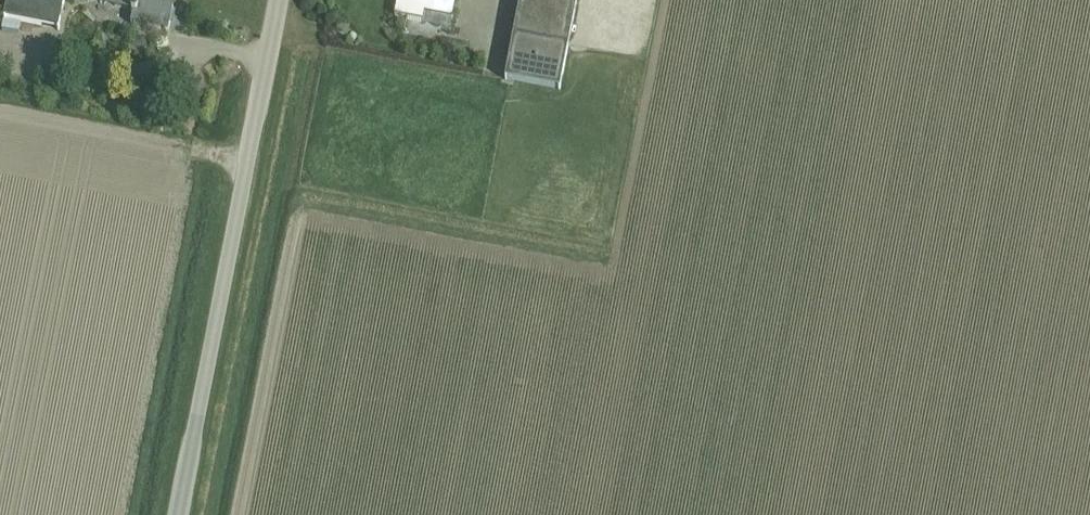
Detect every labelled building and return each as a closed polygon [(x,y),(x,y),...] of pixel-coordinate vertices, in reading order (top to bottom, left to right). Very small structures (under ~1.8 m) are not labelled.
[(5,21),(59,31),(65,0),(9,0),(5,21)] [(172,6),(164,4),(165,0),(110,0),(114,6),(131,9),(130,11),(131,12),(132,12),(130,23),(168,30),(172,6)] [(455,0),(397,0),(394,15),(423,21),(424,12),(452,18),(455,0)] [(577,0),(520,0),(504,80),(559,90),(577,0)] [(9,30),(0,30),(0,59),(6,60),(9,30)]
